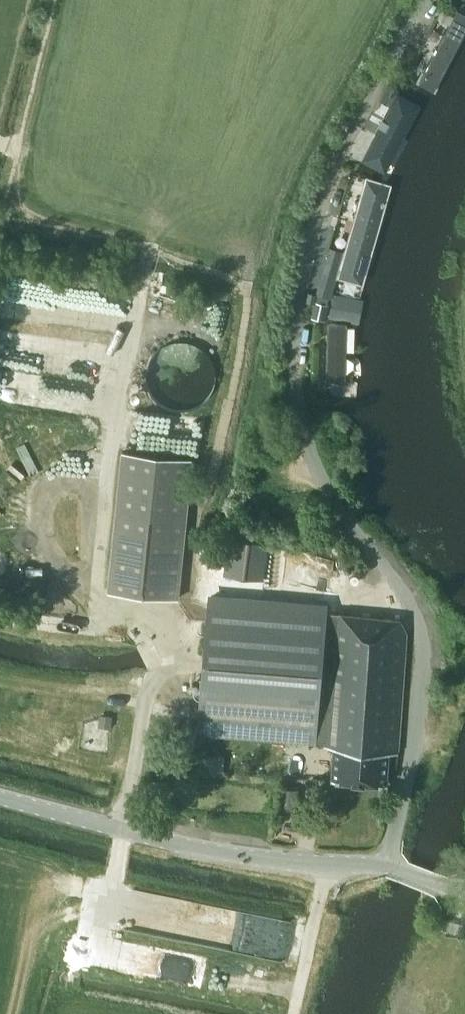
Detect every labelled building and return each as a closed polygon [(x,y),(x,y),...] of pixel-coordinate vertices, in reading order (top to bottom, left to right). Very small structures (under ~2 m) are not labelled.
[(416,86),(433,95),(464,37),(464,17),(457,12),(416,86)] [(387,172),(423,105),(398,92),(362,159),(387,172)] [(332,290),(361,299),(394,185),(365,177),(332,290)] [(329,247),(323,271),(316,293),(329,297),(342,251),(329,247)] [(63,324),(70,290),(20,279),(12,313),(63,324)] [(315,302),(312,318),(326,321),(329,305),(315,302)] [(346,322),(326,322),(325,380),(345,380),(346,322)] [(74,337),(4,329),(0,363),(70,371),(74,337)] [(147,382),(151,393),(158,404),(169,411),(181,413),(194,412),(205,406),(213,396),(218,384),(218,371),(213,359),(205,350),(194,344),(181,342),(169,345),(159,351),(152,360),(148,371),(147,382)] [(193,458),(121,451),(108,590),(179,599),(193,458)] [(262,597),(269,542),(227,536),(220,592),(262,597)] [(207,603),(199,735),(324,743),(323,748),(333,749),(331,781),(386,785),(389,752),(396,753),(403,631),(333,627),(323,626),(324,610),(207,603)]
